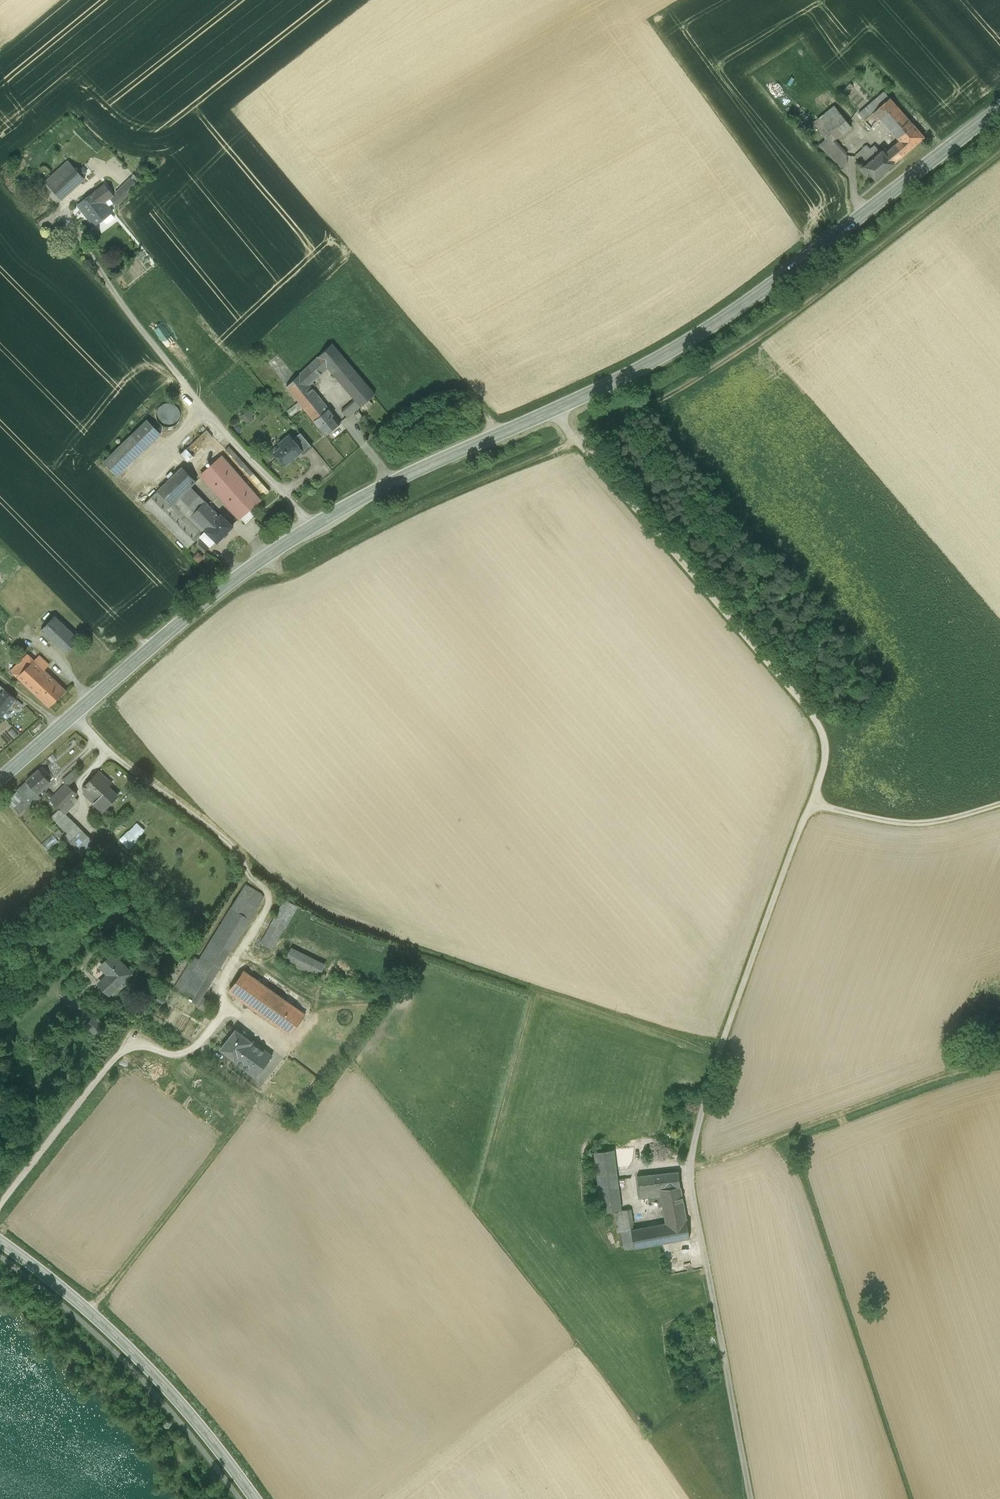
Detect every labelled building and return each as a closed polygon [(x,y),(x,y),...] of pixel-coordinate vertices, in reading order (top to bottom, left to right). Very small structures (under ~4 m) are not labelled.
[(855,156),(875,180),(901,157),(924,137),(883,91),(858,114),(864,121),(871,114),(877,121),(880,119),(899,141),(885,153),(882,150),(880,152),(874,146),(870,150),(866,146),(855,156)] [(834,106),(812,123),(825,139),(830,135),(834,140),(851,127),(834,106)] [(846,152),(834,140),(830,135),(825,139),(819,145),(842,168),(847,163),(846,152)] [(50,179),(67,198),(91,177),(74,158),(50,179)] [(102,189),(82,203),(99,228),(117,215),(108,202),(121,193),(115,184),(104,192),(102,189)] [(151,328),(160,323),(152,306),(142,311),(151,328)] [(329,436),(383,392),(337,337),(284,381),(329,436)] [(167,402),(163,404),(160,406),(158,410),(157,414),(157,416),(158,420),(161,423),(164,426),(167,426),(171,426),(176,424),(179,420),(181,417),(181,414),(180,410),(178,406),(175,404),(171,403),(167,402)] [(290,415),(301,407),(297,402),(287,410),(290,415)] [(248,423),(255,415),(247,408),(240,416),(248,423)] [(109,457),(124,473),(167,432),(152,416),(109,457)] [(300,433),(293,439),(303,451),(304,453),(311,446),(300,433)] [(273,452),(285,466),(303,451),(293,439),(289,434),(278,444),(280,446),(273,452)] [(186,447),(180,452),(186,461),(193,456),(186,447)] [(231,447),(203,473),(244,516),(272,489),(231,447)] [(188,465),(148,504),(184,547),(196,536),(223,510),(198,483),(202,480),(188,465)] [(210,552),(238,525),(223,510),(196,536),(210,552)] [(54,617),(41,631),(66,654),(79,640),(54,617)] [(27,654),(19,663),(26,670),(35,662),(27,654)] [(40,656),(35,662),(44,670),(50,665),(40,656)] [(26,670),(17,678),(49,708),(66,691),(44,670),(35,662),(26,670)] [(17,678),(26,670),(19,663),(10,672),(17,678)] [(2,716),(16,699),(5,690),(0,696),(0,715),(2,716)] [(24,798),(27,802),(37,793),(50,782),(39,769),(16,790),(17,791),(7,800),(19,813),(25,809),(19,802),(24,798)] [(62,780),(65,784),(66,783),(68,785),(81,775),(75,769),(62,780)] [(89,797),(103,810),(117,795),(109,787),(110,786),(104,782),(107,779),(101,774),(99,776),(96,773),(82,788),(90,796),(89,797)] [(65,784),(50,800),(60,810),(68,802),(77,793),(68,785),(66,783),(65,784)] [(19,802),(25,809),(27,810),(41,798),(37,793),(27,802),(24,798),(19,802)] [(72,806),(68,802),(60,810),(54,816),(57,820),(56,821),(74,840),(70,844),(77,851),(82,847),(85,850),(93,842),(65,813),(72,806)] [(128,848),(146,831),(137,822),(119,839),(128,848)] [(174,989),(198,1003),(262,898),(244,887),(199,961),(193,957),(174,989)] [(286,900),(262,942),(271,947),(295,905),(286,900)] [(324,964),(293,948),(286,961),(317,977),(324,964)] [(130,973),(112,955),(101,965),(110,974),(100,984),(109,993),(130,973)] [(304,1014),(244,971),(229,991),(289,1034),(304,1014)] [(211,1002),(204,998),(199,1006),(206,1010),(211,1002)] [(102,1025),(93,1018),(86,1026),(94,1033),(102,1025)] [(252,1041),(236,1029),(220,1049),(236,1060),(235,1061),(256,1077),(273,1055),(252,1040),(252,1041)] [(594,1152),(601,1211),(621,1209),(614,1150),(594,1152)] [(678,1172),(637,1176),(640,1198),(656,1196),(656,1188),(680,1187),(678,1172)] [(661,1195),(666,1223),(634,1229),(631,1229),(622,1232),(625,1250),(690,1237),(680,1187),(656,1188),(656,1196),(661,1195)] [(617,1233),(622,1232),(631,1229),(634,1229),(631,1209),(615,1211),(617,1233)]
